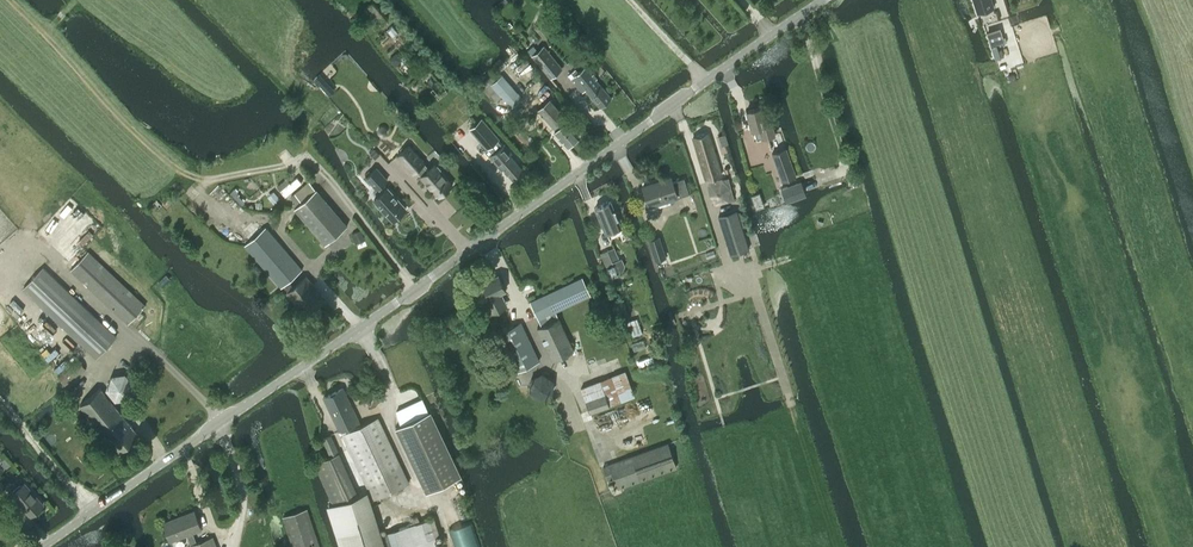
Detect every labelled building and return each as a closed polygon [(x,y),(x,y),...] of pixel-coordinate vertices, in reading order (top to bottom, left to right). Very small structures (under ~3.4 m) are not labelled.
[(977,13),(993,8),(990,0),(973,0),(977,13)] [(986,31),(991,46),(993,45),(996,54),(998,53),(996,45),(999,44),(1000,45),(1005,44),(1000,27),(986,31)] [(563,68),(544,45),(532,55),(551,78),(563,68)] [(586,67),(578,73),(576,69),(569,75),(582,91),(585,89),(600,107),(611,98),(586,67)] [(522,97),(504,77),(503,74),(497,80),(492,75),(480,85),(494,102),(502,95),(511,106),(522,97)] [(555,129),(554,130),(567,145),(579,134),(566,119),(567,118),(550,99),(538,109),(555,129)] [(751,130),(755,129),(757,138),(775,133),(770,115),(765,117),(762,105),(746,109),(751,130)] [(482,118),(476,123),(470,128),(474,133),(487,148),(489,147),(494,152),(490,155),(498,165),(500,163),(512,178),(522,169),(510,155),(512,153),(482,118)] [(709,132),(692,137),(705,179),(722,174),(709,132)] [(409,145),(397,155),(413,173),(418,168),(423,173),(420,176),(439,196),(444,191),(447,191),(450,188),(451,186),(452,184),(440,171),(441,169),(437,165),(435,165),(434,164),(428,169),(423,163),(425,162),(409,145)] [(796,175),(786,147),(773,153),(783,180),(796,175)] [(377,167),(366,177),(377,189),(378,187),(383,192),(374,199),(376,201),(376,204),(379,207),(382,207),(393,220),(394,218),(397,218),(401,215),(401,212),(406,208),(388,187),(387,187),(383,183),(388,179),(377,167)] [(649,206),(678,197),(689,193),(684,177),(673,181),(671,176),(643,186),(649,206)] [(721,177),(708,180),(709,193),(715,205),(728,201),(731,187),(721,177)] [(294,193),(290,197),(292,200),(293,202),(297,205),(294,207),(302,216),(325,244),(344,228),(348,225),(317,188),(316,189),(309,180),(302,186),(294,193)] [(800,180),(780,188),(781,190),(784,200),(804,193),(805,192),(800,180)] [(606,233),(621,226),(611,200),(595,207),(606,233)] [(734,205),(718,209),(720,219),(736,214),(744,212),(741,202),(734,205)] [(740,226),(737,217),(722,221),(725,230),(740,226)] [(281,287),(302,269),(266,227),(245,245),(281,287)] [(728,243),(745,237),(741,227),(725,233),(728,243)] [(666,257),(659,235),(648,239),(655,260),(666,257)] [(753,237),(730,246),(733,256),(757,247),(753,237)] [(613,264),(606,267),(610,276),(622,271),(625,265),(622,257),(619,258),(614,247),(607,250),(613,264)] [(146,305),(91,254),(88,251),(70,269),(129,323),(146,305)] [(23,288),(85,347),(96,357),(117,336),(43,267),(23,288)] [(485,299),(491,312),(507,304),(501,291),(505,289),(498,274),(473,285),(481,301),(485,299)] [(306,276),(293,287),(290,282),(285,286),(288,291),(287,292),(306,314),(324,300),(312,286),(313,285),(306,276)] [(530,301),(541,325),(537,327),(553,360),(574,350),(559,317),(558,317),(555,312),(591,295),(582,276),(530,301)] [(497,333),(515,371),(539,360),(521,322),(497,333)] [(640,324),(630,327),(633,336),(643,333),(640,324)] [(65,385),(86,368),(78,359),(57,375),(65,385)] [(529,391),(540,399),(553,393),(554,379),(543,372),(530,377),(529,391)] [(106,389),(115,400),(129,398),(131,395),(139,390),(135,385),(135,384),(126,373),(111,375),(106,389)] [(100,388),(94,393),(86,383),(78,390),(83,397),(81,399),(83,401),(80,404),(110,440),(101,448),(109,458),(111,456),(112,457),(115,455),(115,453),(118,451),(139,434),(100,388)] [(593,383),(581,387),(590,412),(609,405),(605,393),(598,396),(593,383)] [(361,424),(359,421),(359,422),(343,387),(323,397),(339,430),(340,430),(342,433),(374,500),(410,483),(378,416),(361,424)] [(78,409),(72,401),(61,410),(67,418),(78,409)] [(431,410),(396,426),(427,491),(461,475),(431,410)] [(318,461),(314,463),(333,504),(351,498),(358,495),(349,476),(331,435),(322,439),(330,456),(318,461)] [(607,481),(613,478),(617,488),(677,467),(668,443),(602,466),(607,481)] [(43,503),(24,481),(10,494),(19,504),(20,503),(30,514),(43,503)] [(293,546),(320,546),(307,508),(283,516),(293,546)] [(189,546),(217,546),(213,536),(197,542),(194,532),(201,529),(194,510),(163,522),(171,541),(187,535),(188,538),(190,544),(188,545),(189,546)] [(381,534),(385,546),(438,546),(435,535),(427,538),(421,521),(381,534)] [(340,541),(342,546),(385,546),(381,534),(379,528),(340,541)]
